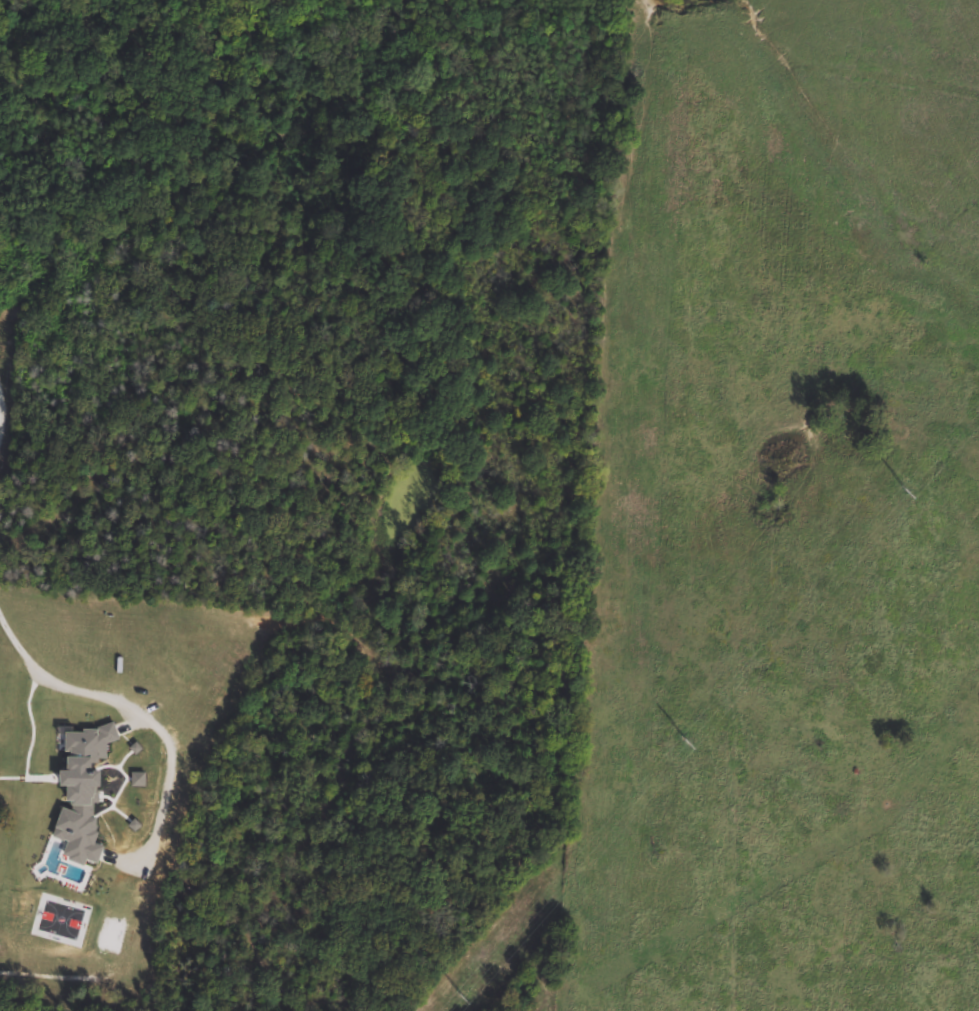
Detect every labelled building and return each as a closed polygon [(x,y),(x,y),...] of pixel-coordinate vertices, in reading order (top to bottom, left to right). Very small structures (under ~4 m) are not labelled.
[(98,864),(104,847),(96,844),(96,804),(101,802),(98,791),(101,784),(101,771),(92,771),(92,764),(107,760),(108,744),(120,740),(115,722),(60,738),(60,749),(71,753),(67,765),(67,772),(61,772),(61,787),(67,787),(67,802),(63,809),(53,837),(69,842),(64,858),(85,866),(87,860),(98,864)]
